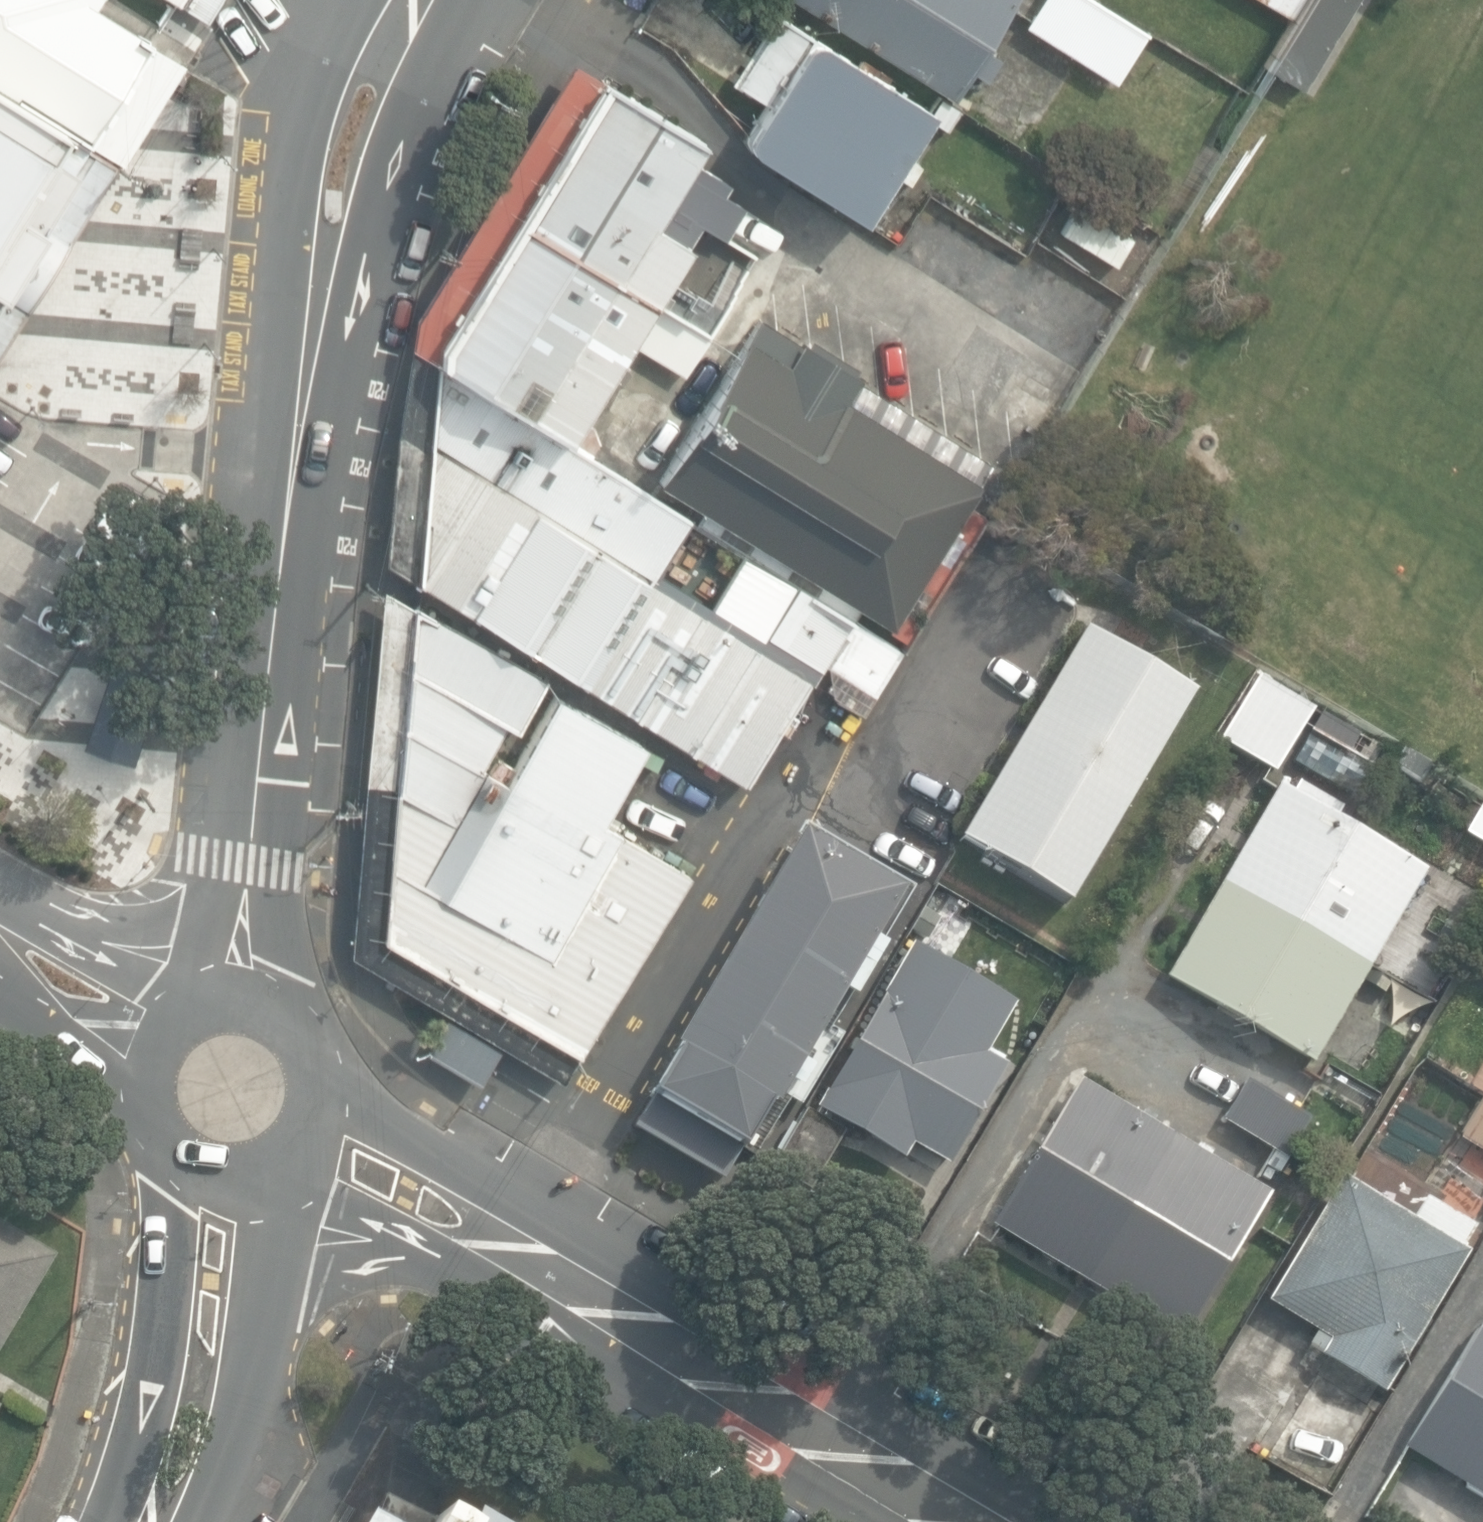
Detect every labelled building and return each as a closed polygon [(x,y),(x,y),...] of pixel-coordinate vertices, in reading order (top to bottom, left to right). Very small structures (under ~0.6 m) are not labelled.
[(5,339),(47,273),(95,206),(127,158),(173,84),(186,63),(169,52),(97,9),(103,0),(0,0),(0,347),(5,339)] [(202,14),(210,0),(180,0),(202,14)] [(953,97),(971,70),(986,79),(1000,56),(986,47),(1015,0),(798,0),(953,97)] [(1115,81),(1146,33),(1094,0),(1041,0),(1025,25),(1115,81)] [(1294,18),(1304,0),(1263,0),(1294,18)] [(1294,18),(1265,66),(1301,87),(1353,0),(1304,0),(1294,18)] [(753,151),(862,220),(893,172),(903,179),(914,160),(904,154),(930,112),(778,15),(751,57),(747,54),(729,83),(766,106),(749,131),(746,139),(748,146),(753,151)] [(412,320),(410,343),(435,353),(437,336),(602,70),(574,53),(412,320)] [(602,70),(437,336),(435,353),(527,409),(568,435),(604,377),(620,386),(607,407),(632,422),(614,451),(648,472),(675,428),(667,423),(671,415),(684,422),(725,356),(703,343),(711,329),(657,296),(703,222),(727,237),(747,205),(725,191),(732,179),(692,155),(706,134),(602,70)] [(1114,266),(1131,238),(1076,206),(1060,233),(1114,266)] [(654,485),(888,629),(987,468),(857,387),(861,380),(800,343),(797,348),(755,322),(654,485)] [(387,560),(421,580),(435,353),(410,343),(387,560)] [(568,435),(527,409),(435,353),(421,580),(744,780),(807,679),(813,682),(825,662),(857,681),(844,702),(863,714),(905,647),(744,548),(709,604),(656,571),(693,512),(568,435)] [(559,1082),(688,873),(603,821),(645,752),(557,698),(505,784),(481,771),(504,725),(515,731),(542,677),(378,587),(346,952),(559,1082)] [(955,844),(1065,908),(1192,695),(1082,630),(955,844)] [(83,745),(134,764),(164,683),(113,664),(83,745)] [(1219,740),(1274,773),(1312,708),(1258,675),(1219,740)] [(1309,731),(1369,766),(1381,745),(1321,711),(1309,731)] [(1165,978),(1311,1064),(1425,869),(1332,815),(1344,796),(1302,771),(1291,790),(1279,784),(1165,978)] [(911,888),(799,825),(627,1129),(726,1185),(783,1086),(797,1094),(811,1068),(802,1063),(841,994),(848,999),(911,888)] [(938,899),(812,1112),(901,1165),(911,1147),(945,1167),(1003,1070),(926,1024),(962,963),(955,959),(977,922),(938,899)] [(1482,976),(1482,951),(1472,969),(1482,976)] [(1374,1013),(1405,1030),(1418,1005),(1388,988),(1374,1013)] [(991,1224),(1182,1337),(1268,1193),(1076,1080),(991,1224)] [(1223,1119),(1286,1156),(1308,1119),(1246,1081),(1223,1119)] [(1482,1095),(1457,1141),(1482,1156),(1482,1095)] [(802,1114),(769,1175),(808,1197),(841,1135),(802,1114)] [(1320,1354),(1381,1391),(1466,1252),(1459,1249),(1473,1226),(1423,1196),(1409,1219),(1342,1177),(1267,1300),(1330,1338),(1320,1354)] [(54,1255),(0,1223),(0,1345),(54,1255)] [(1482,1498),(1482,1322),(1481,1321),(1402,1450),(1482,1498)] [(484,1505),(481,1510),(455,1494),(441,1518),(418,1505),(408,1521),(513,1521),(484,1505)] [(371,1501),(358,1521),(406,1521),(371,1501)]
